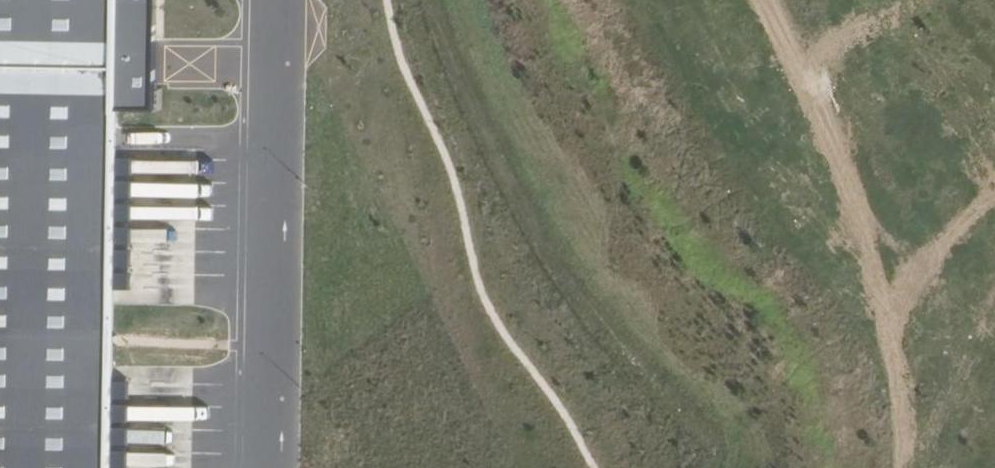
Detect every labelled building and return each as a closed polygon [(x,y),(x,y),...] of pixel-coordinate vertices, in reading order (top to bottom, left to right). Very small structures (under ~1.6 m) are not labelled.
[(124,0),(0,0),(0,467),(117,467),(124,0)] [(194,201),(196,152),(136,149),(135,166),(163,167),(162,200),(194,201)]
